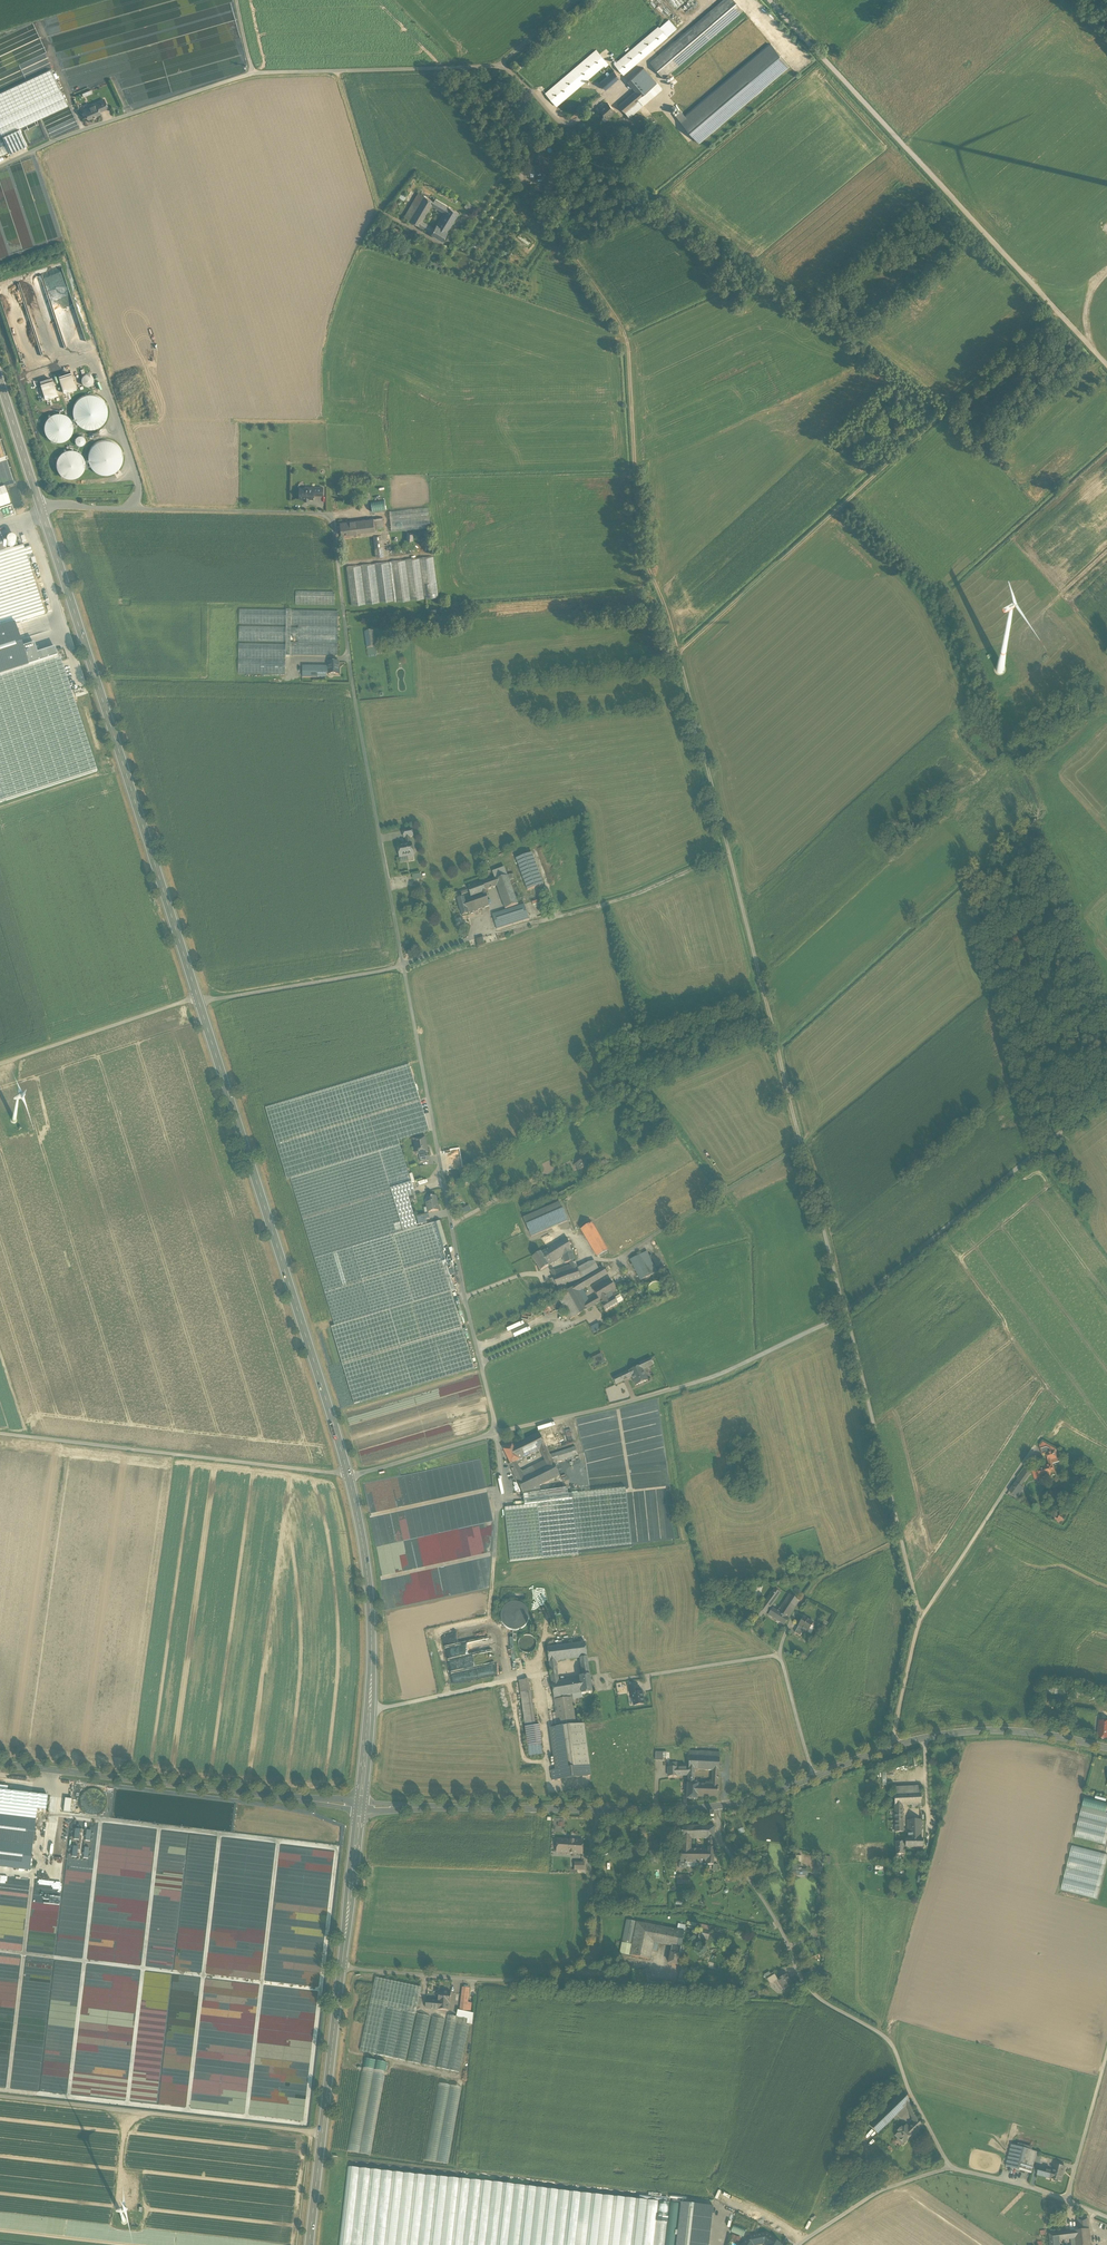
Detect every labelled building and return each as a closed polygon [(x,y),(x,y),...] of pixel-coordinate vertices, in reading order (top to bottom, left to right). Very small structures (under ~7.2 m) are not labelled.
[(651,62),(663,76),(742,9),(734,0),(724,0),(651,62)] [(669,18),(658,26),(667,36),(677,28),(669,18)] [(658,26),(615,64),(623,74),(667,36),(658,26)] [(770,45),(681,119),(698,141),(788,67),(770,45)] [(596,49),(546,93),(556,106),(607,62),(596,49)] [(657,82),(644,67),(638,72),(651,87),(657,82)] [(61,90),(50,68),(0,92),(0,118),(61,90)] [(620,77),(614,70),(600,82),(606,89),(620,77)] [(651,87),(638,72),(628,81),(636,90),(640,96),(651,87)] [(2,136),(19,128),(68,105),(61,90),(0,118),(0,132),(2,136)] [(636,90),(619,105),(625,111),(629,108),(632,112),(642,103),(638,98),(640,96),(636,90)] [(104,99),(98,101),(99,102),(96,104),(100,111),(108,107),(104,99)] [(608,102),(600,109),(606,116),(614,109),(608,102)] [(95,103),(88,106),(88,107),(84,109),(88,118),(92,116),(93,115),(95,114),(96,115),(100,113),(100,111),(96,104),(95,103)] [(71,120),(68,121),(71,129),(78,126),(73,112),(69,114),(71,120)] [(19,128),(2,136),(9,152),(10,153),(27,145),(19,128)] [(9,152),(2,136),(0,132),(0,156),(6,153),(9,152)] [(544,145),(531,144),(530,156),(535,157),(542,157),(544,157),(544,145)] [(535,164),(530,164),(530,172),(535,172),(535,176),(545,176),(548,176),(548,164),(542,164),(535,164)] [(437,195),(427,190),(424,195),(434,201),(435,198),(437,195)] [(419,192),(404,216),(410,219),(424,195),(419,192)] [(454,204),(437,194),(437,195),(435,198),(451,208),(454,204)] [(434,201),(424,195),(410,219),(419,225),(422,220),(432,205),(434,201)] [(451,208),(435,198),(434,201),(432,205),(444,212),(437,223),(448,230),(459,212),(451,208)] [(3,236),(3,232),(4,232),(4,223),(6,222),(10,222),(9,229),(15,230),(15,226),(17,226),(18,224),(10,224),(12,221),(12,212),(13,212),(10,209),(8,209),(9,200),(3,214),(0,214),(0,234),(3,236)] [(422,220),(419,225),(425,229),(428,224),(422,220)] [(448,230),(437,223),(434,227),(431,232),(443,239),(448,230)] [(58,374),(65,392),(76,388),(70,370),(58,374)] [(89,372),(80,376),(84,386),(93,383),(89,372)] [(52,376),(40,380),(45,398),(58,395),(52,376)] [(91,394),(84,394),(79,398),(75,403),(73,409),(73,415),(76,421),(80,426),(86,428),(93,428),(99,426),(104,422),(107,416),(108,410),(106,404),(102,399),(97,395),(91,394)] [(60,412),(54,413),(48,416),(45,422),(44,428),(46,434),(51,439),(57,441),(63,440),(69,437),(72,431),(73,425),(71,419),(66,414),(60,412)] [(106,439),(100,440),(94,443),(90,448),(88,454),(88,461),(91,467),(96,471),(102,474),(108,474),(114,472),(119,468),(122,462),(123,456),(121,449),(118,444),(112,440),(106,439)] [(72,449),(66,449),(60,453),(57,458),(56,465),(58,471),(63,475),(69,478),(75,477),(81,474),(84,468),(85,462),(83,456),(78,451),(72,449)] [(319,486),(306,486),(304,487),(304,489),(300,489),(300,497),(305,497),(305,499),(309,499),(309,498),(313,498),(313,494),(319,494),(319,486)] [(0,489),(0,519),(13,515),(6,487),(0,489)] [(372,503),(373,511),(386,510),(385,502),(372,503)] [(423,507),(389,511),(391,531),(430,527),(428,507),(423,507)] [(382,517),(374,518),(375,530),(380,529),(384,529),(382,517)] [(374,518),(361,519),(363,531),(375,530),(374,518)] [(361,519),(350,521),(351,533),(363,531),(361,519)] [(350,521),(340,522),(342,534),(351,533),(350,521)] [(351,533),(342,534),(343,539),(345,539),(352,538),(354,537),(362,536),(364,536),(371,535),(373,535),(381,534),(380,529),(375,530),(351,533)] [(381,534),(373,535),(376,557),(384,556),(381,534)] [(371,535),(364,536),(366,558),(374,557),(371,535)] [(362,536),(354,537),(357,559),(364,558),(362,536)] [(352,538),(345,539),(348,560),(355,559),(352,538)] [(25,658),(14,623),(45,614),(23,546),(0,553),(0,666),(25,658)] [(347,566),(352,605),(437,595),(433,556),(347,566)] [(334,593),(295,592),(295,605),(334,605),(334,593)] [(239,625),(286,625),(287,611),(239,610),(239,625)] [(291,626),(298,626),(338,627),(338,612),(291,611),(291,626)] [(286,643),(286,628),(239,627),(238,642),(286,643)] [(338,629),(298,628),(298,641),(337,642),(338,629)] [(364,633),(367,649),(376,648),(373,631),(364,633)] [(290,643),(290,655),(337,656),(337,644),(298,643),(290,643)] [(286,655),(286,645),(238,645),(238,674),(285,675),(286,655)] [(0,666),(0,803),(6,801),(6,799),(95,770),(56,648),(25,658),(0,666)] [(376,648),(367,649),(368,657),(377,656),(376,648)] [(338,663),(328,663),(328,667),(328,675),(339,675),(339,670),(338,670),(338,663)] [(324,667),(302,667),(302,678),(317,678),(317,674),(324,675),(324,667)] [(411,830),(403,831),(404,838),(406,838),(409,838),(413,837),(411,830)] [(409,838),(406,838),(407,845),(403,845),(403,847),(397,848),(399,858),(408,857),(408,855),(413,854),(411,844),(410,844),(409,838)] [(532,854),(516,859),(527,891),(543,885),(532,854)] [(495,881),(507,876),(504,869),(492,873),(494,879),(495,881)] [(523,903),(513,874),(508,876),(518,905),(523,903)] [(504,906),(505,909),(518,905),(508,876),(507,876),(495,881),(497,886),(504,906)] [(494,879),(468,889),(471,898),(485,891),(497,886),(495,881),(494,879)] [(485,891),(471,898),(464,900),(468,914),(470,913),(471,914),(473,914),(473,912),(489,906),(485,891)] [(464,900),(463,899),(457,900),(462,917),(468,915),(468,914),(464,900)] [(423,900),(414,902),(415,908),(424,907),(423,900)] [(524,905),(492,916),(497,930),(529,920),(524,905)] [(483,938),(485,944),(497,940),(495,934),(483,938)] [(483,937),(476,939),(478,946),(485,944),(483,938),(483,937)] [(409,1066),(266,1109),(287,1180),(400,1146),(398,1141),(429,1132),(409,1066)] [(425,1138),(413,1140),(413,1141),(415,1140),(416,1144),(414,1145),(415,1151),(417,1150),(418,1154),(416,1155),(419,1155),(427,1153),(428,1153),(425,1138)] [(400,1146),(290,1179),(314,1259),(393,1235),(417,1228),(404,1185),(411,1183),(400,1146)] [(427,1153),(419,1155),(420,1163),(428,1161),(427,1153)] [(585,1160),(576,1164),(580,1175),(585,1173),(583,1168),(587,1166),(585,1160)] [(430,1199),(428,1199),(428,1203),(426,1203),(428,1215),(429,1215),(428,1213),(438,1211),(436,1197),(432,1198),(432,1197),(430,1198),(430,1199)] [(559,1203),(523,1218),(531,1237),(567,1221),(559,1203)] [(447,1245),(440,1221),(435,1223),(442,1247),(447,1245)] [(417,1228),(393,1235),(414,1303),(451,1291),(455,1290),(442,1247),(434,1223),(417,1228)] [(607,1251),(591,1224),(581,1230),(597,1257),(607,1251)] [(393,1235),(314,1259),(334,1326),(413,1303),(414,1303),(393,1235)] [(566,1238),(557,1243),(565,1256),(572,1253),(566,1238)] [(557,1243),(545,1251),(553,1263),(562,1257),(565,1256),(557,1243)] [(553,1263),(545,1251),(541,1253),(548,1266),(553,1263)] [(639,1256),(649,1276),(656,1273),(646,1252),(639,1256)] [(548,1266),(541,1253),(533,1258),(541,1270),(548,1266)] [(569,1262),(575,1261),(572,1253),(565,1256),(562,1257),(564,1263),(569,1262)] [(639,1256),(630,1260),(640,1280),(649,1276),(639,1256)] [(577,1267),(580,1275),(596,1266),(592,1259),(577,1267)] [(554,1272),(556,1276),(577,1267),(576,1264),(570,1266),(554,1272)] [(580,1275),(581,1279),(598,1270),(596,1266),(580,1275)] [(577,1267),(556,1276),(553,1277),(554,1278),(556,1285),(557,1288),(566,1285),(581,1279),(580,1275),(577,1267)] [(575,1287),(578,1292),(583,1289),(607,1275),(603,1268),(574,1285),(575,1287)] [(596,1296),(600,1302),(612,1294),(617,1291),(610,1280),(593,1290),(596,1296)] [(664,1294),(664,1291),(663,1288),(662,1285),(659,1283),(656,1283),(653,1283),(650,1285),(648,1288),(648,1291),(648,1294),(650,1297),(653,1299),(656,1299),(659,1298),(662,1297),(664,1294)] [(578,1315),(588,1309),(585,1304),(578,1292),(575,1287),(565,1293),(578,1315)] [(592,1307),(600,1303),(600,1302),(596,1296),(589,1300),(583,1289),(578,1292),(585,1304),(589,1302),(592,1307)] [(414,1303),(413,1303),(334,1326),(331,1327),(354,1404),(474,1369),(451,1291),(414,1303)] [(578,1315),(565,1293),(557,1297),(570,1319),(578,1315)] [(612,1294),(600,1302),(600,1303),(602,1306),(614,1299),(612,1294)] [(602,1306),(605,1312),(617,1304),(614,1299),(602,1306)] [(597,1324),(591,1327),(594,1333),(600,1329),(597,1324)] [(601,1354),(591,1359),(595,1368),(605,1363),(601,1354)] [(639,1364),(640,1366),(643,1370),(653,1365),(650,1358),(639,1364)] [(640,1366),(628,1371),(631,1378),(644,1372),(643,1370),(640,1366)] [(615,1385),(631,1378),(628,1371),(613,1379),(615,1385)] [(644,1372),(631,1378),(635,1386),(648,1381),(644,1372)] [(539,1433),(504,1450),(510,1464),(510,1465),(515,1462),(517,1465),(520,1463),(519,1461),(540,1450),(546,1447),(539,1433)] [(550,1456),(546,1447),(540,1450),(545,1461),(548,1466),(553,1463),(550,1456)] [(1047,1447),(1040,1449),(1042,1456),(1046,1454),(1052,1453),(1050,1449),(1047,1447)] [(575,1448),(550,1456),(553,1463),(577,1455),(575,1448)] [(1052,1453),(1046,1454),(1048,1462),(1051,1461),(1057,1459),(1055,1452),(1052,1453)] [(529,1469),(531,1474),(548,1466),(545,1461),(529,1469)] [(1049,1465),(1046,1466),(1047,1467),(1037,1470),(1039,1479),(1046,1477),(1046,1476),(1050,1475),(1051,1477),(1056,1475),(1051,1461),(1048,1462),(1049,1465)] [(560,1476),(553,1463),(548,1466),(531,1474),(517,1481),(518,1485),(521,1491),(523,1494),(560,1476)] [(517,1465),(510,1468),(517,1481),(531,1474),(529,1469),(520,1473),(517,1465)] [(1021,1473),(1026,1477),(1030,1472),(1025,1468),(1021,1473)] [(1014,1484),(1019,1487),(1026,1477),(1021,1473),(1014,1484)] [(1008,1493),(1012,1495),(1013,1496),(1019,1487),(1014,1484),(1008,1493)] [(510,1493),(521,1491),(518,1485),(508,1487),(510,1493)] [(625,1489),(572,1494),(578,1550),(631,1544),(625,1489)] [(523,1494),(521,1491),(510,1493),(501,1495),(502,1502),(524,1498),(523,1494)] [(536,1503),(542,1557),(577,1554),(571,1499),(536,1503)] [(505,1507),(510,1561),(542,1557),(536,1503),(505,1507)] [(1058,1513),(1054,1521),(1061,1525),(1065,1517),(1058,1513)] [(769,1566),(765,1566),(765,1575),(774,1575),(774,1570),(769,1570),(769,1566)] [(762,1588),(753,1585),(749,1600),(758,1603),(762,1588)] [(774,1590),(770,1595),(763,1606),(768,1609),(780,1594),(774,1590)] [(789,1595),(780,1609),(790,1615),(799,1602),(789,1595)] [(501,1615),(501,1619),(502,1623),(504,1626),(507,1629),(511,1630),(515,1631),(519,1630),(523,1628),(526,1626),(528,1622),(529,1618),(529,1614),(527,1610),(525,1607),(522,1604),(518,1603),(514,1602),(510,1603),(507,1605),(504,1608),(502,1611),(501,1615)] [(768,1609),(763,1606),(759,1610),(764,1613),(765,1614),(768,1609)] [(779,1608),(775,1614),(771,1612),(769,1616),(776,1620),(775,1622),(777,1624),(779,1622),(784,1625),(790,1615),(780,1609),(779,1608)] [(546,1639),(547,1648),(585,1643),(583,1633),(577,1634),(582,1619),(577,1617),(571,1636),(546,1639)] [(812,1624),(803,1618),(798,1627),(803,1630),(807,1632),(812,1624)] [(803,1630),(798,1627),(794,1633),(800,1636),(803,1630)] [(536,1648),(536,1644),(536,1641),(534,1638),(531,1636),(527,1635),(524,1636),(521,1638),(519,1641),(518,1644),(519,1648),(521,1651),(524,1653),(527,1653),(531,1653),(534,1651),(536,1648)] [(548,1658),(549,1663),(556,1662),(580,1659),(587,1658),(586,1653),(586,1647),(585,1647),(585,1643),(547,1648),(548,1653),(547,1653),(548,1658)] [(587,1662),(580,1663),(582,1671),(589,1671),(587,1662)] [(579,1679),(571,1680),(574,1695),(582,1693),(582,1695),(592,1693),(589,1676),(582,1677),(579,1677),(579,1679)] [(571,1680),(559,1682),(558,1677),(551,1679),(554,1698),(572,1695),(574,1695),(571,1680)] [(530,1692),(520,1693),(521,1700),(531,1699),(530,1692)] [(642,1692),(632,1694),(634,1706),(644,1704),(642,1692)] [(572,1695),(554,1698),(558,1727),(564,1727),(576,1725),(572,1699),(572,1695)] [(531,1699),(521,1700),(525,1727),(535,1726),(531,1699)] [(576,1725),(564,1727),(569,1769),(589,1766),(584,1724),(576,1725)] [(525,1727),(527,1740),(541,1738),(539,1725),(535,1726),(525,1727)] [(569,1769),(564,1727),(558,1727),(551,1728),(556,1770),(551,1771),(552,1781),(591,1776),(589,1766),(569,1769)] [(1099,1731),(1098,1739),(1106,1740),(1106,1731),(1099,1731)] [(541,1738),(527,1740),(529,1756),(543,1754),(541,1738)] [(719,1758),(689,1757),(688,1768),(688,1770),(694,1770),(712,1771),(719,1771),(719,1758)] [(677,1768),(668,1768),(668,1776),(677,1776),(677,1768)] [(688,1768),(677,1768),(677,1776),(688,1776),(688,1770),(688,1768)] [(718,1787),(718,1786),(712,1785),(712,1781),(710,1781),(710,1782),(710,1788),(706,1788),(706,1785),(698,1784),(697,1798),(717,1798),(717,1791),(719,1791),(719,1787),(718,1787)] [(694,1784),(688,1784),(687,1799),(697,1799),(697,1798),(698,1784),(694,1784)] [(921,1786),(894,1787),(894,1795),(921,1794),(921,1786)] [(28,1871),(34,1809),(44,1810),(46,1795),(0,1790),(0,1868),(28,1871)] [(921,1805),(921,1794),(894,1795),(894,1806),(902,1806),(912,1805),(921,1805)] [(1085,1797),(1075,1837),(1105,1845),(1106,1836),(1106,1814),(1106,1813),(1106,1809),(1106,1803),(1085,1797)] [(64,1798),(62,1811),(70,1813),(72,1799),(64,1798)] [(902,1806),(894,1806),(895,1832),(903,1832),(902,1806)] [(921,1820),(907,1820),(907,1840),(922,1840),(921,1820)] [(714,1826),(682,1826),(681,1839),(691,1839),(708,1839),(714,1839),(714,1826)] [(583,1841),(557,1839),(556,1853),(582,1855),(583,1841)] [(903,1854),(903,1842),(895,1842),(896,1854),(903,1854)] [(304,1852),(304,1849),(280,1846),(280,1851),(285,1851),(285,1854),(289,1854),(296,1855),(297,1851),(304,1852)] [(1072,1846),(1061,1890),(1096,1899),(1106,1857),(1106,1855),(1100,1854),(1100,1853),(1072,1846)] [(708,1850),(696,1850),(695,1863),(702,1863),(702,1867),(707,1867),(708,1865),(713,1865),(714,1848),(708,1848),(708,1850)] [(691,1850),(681,1850),(681,1860),(679,1860),(679,1868),(686,1868),(686,1864),(686,1863),(695,1863),(696,1850),(691,1850)] [(657,1851),(649,1851),(650,1859),(658,1859),(657,1851)] [(801,1865),(795,1864),(794,1874),(806,1875),(806,1870),(801,1870),(801,1865)] [(34,1891),(33,1899),(40,1900),(40,1899),(43,1899),(44,1890),(49,1891),(48,1896),(56,1897),(56,1892),(55,1892),(56,1885),(60,1886),(60,1883),(35,1880),(34,1887),(39,1888),(39,1891),(34,1891)] [(637,1922),(626,1920),(622,1943),(632,1945),(637,1922)] [(656,1926),(637,1922),(632,1945),(630,1956),(650,1960),(656,1928),(656,1926)] [(695,1929),(701,1931),(708,1932),(710,1926),(696,1923),(695,1929)] [(675,1932),(656,1928),(653,1942),(672,1946),(675,1932)] [(676,1932),(675,1932),(672,1946),(681,1948),(684,1932),(679,1931),(679,1932),(676,1932)] [(701,1931),(700,1937),(709,1939),(725,1943),(726,1937),(708,1932),(701,1931)] [(632,1945),(622,1943),(619,1954),(630,1956),(632,1945)] [(681,1948),(672,1946),(671,1952),(670,1952),(668,1963),(678,1965),(680,1954),(681,1948)] [(649,1969),(633,1971),(635,1987),(651,1985),(649,1969)] [(773,1975),(766,1979),(770,1985),(775,1982),(777,1981),(773,1975)] [(777,1981),(775,1982),(780,1991),(784,1989),(784,1990),(792,1985),(786,1975),(777,1981)] [(359,2051),(375,2055),(386,2007),(403,2010),(416,2013),(421,1987),(375,1977),(359,2051)] [(469,1989),(462,1988),(460,2002),(467,2003),(469,1989)] [(451,1993),(439,1992),(438,2001),(426,2000),(425,2008),(448,2011),(448,2007),(447,2005),(445,2005),(445,2003),(450,2003),(451,1993)] [(467,2003),(460,2002),(459,2013),(470,2015),(471,2003),(467,2003)] [(393,2059),(403,2010),(386,2007),(375,2055),(393,2059)] [(405,2061),(416,2013),(403,2010),(393,2059),(405,2061)] [(430,2016),(417,2013),(407,2062),(419,2065),(430,2016)] [(458,2017),(448,2014),(447,2020),(457,2022),(457,2023),(457,2024),(458,2021),(457,2021),(458,2017)] [(445,2019),(432,2017),(422,2065),(434,2068),(445,2019)] [(457,2022),(447,2020),(441,2045),(451,2048),(457,2023),(457,2022)] [(457,2024),(457,2023),(451,2048),(447,2070),(459,2073),(469,2026),(457,2024)] [(451,2048),(441,2045),(436,2068),(447,2070),(451,2048)] [(361,2066),(346,2151),(370,2155),(385,2070),(361,2066)] [(438,2083),(424,2160),(447,2164),(461,2087),(438,2083)] [(914,2111),(904,2091),(869,2125),(877,2134),(893,2118),(905,2106),(909,2114),(914,2111)] [(899,2124),(909,2114),(905,2106),(893,2118),(899,2124)] [(922,2126),(916,2115),(911,2117),(918,2130),(922,2126)] [(896,2138),(896,2140),(898,2142),(900,2140),(897,2137),(899,2135),(901,2136),(904,2133),(902,2132),(907,2127),(911,2130),(912,2128),(909,2126),(908,2127),(905,2124),(901,2128),(900,2127),(896,2131),(897,2132),(894,2135),(896,2138)] [(907,2127),(902,2132),(904,2133),(901,2136),(899,2135),(897,2137),(900,2140),(898,2142),(895,2145),(898,2149),(914,2133),(911,2130),(907,2127)] [(1015,2158),(1018,2147),(1011,2145),(1008,2156),(1015,2158)] [(1031,2151),(1018,2147),(1015,2158),(1028,2161),(1031,2151)] [(1031,2151),(1028,2161),(1033,2163),(1036,2152),(1031,2151)] [(1015,2158),(1008,2156),(1005,2166),(1012,2168),(1015,2158)] [(1028,2161),(1015,2158),(1012,2168),(1025,2172),(1028,2161)] [(1028,2161),(1025,2172),(1031,2174),(1033,2163),(1028,2161)] [(1065,2167),(1055,2165),(1053,2171),(1051,2179),(1061,2182),(1065,2167)] [(348,2167),(339,2244),(676,2244),(681,2204),(348,2167)] [(1053,2171),(1039,2168),(1037,2175),(1051,2179),(1053,2171)] [(681,2203),(681,2204),(676,2244),(699,2244),(703,2205),(681,2203)] [(1088,2219),(1077,2219),(1078,2231),(1089,2230),(1088,2219)] [(729,2232),(742,2237),(746,2230),(732,2225),(729,2232)] [(1089,2230),(1078,2231),(1074,2232),(1075,2239),(1076,2244),(1091,2244),(1089,2230)] [(765,2233),(761,2234),(762,2243),(764,2243),(768,2244),(781,2244),(772,2239),(773,2238),(765,2233)] [(1066,2233),(1049,2235),(1050,2242),(1056,2241),(1067,2240),(1066,2233)] [(729,2240),(738,2244),(740,2238),(731,2234),(729,2240)] [(761,2234),(752,2236),(754,2244),(762,2243),(761,2234)] [(747,2237),(743,2244),(753,2244),(754,2244),(752,2236),(747,2237)]
